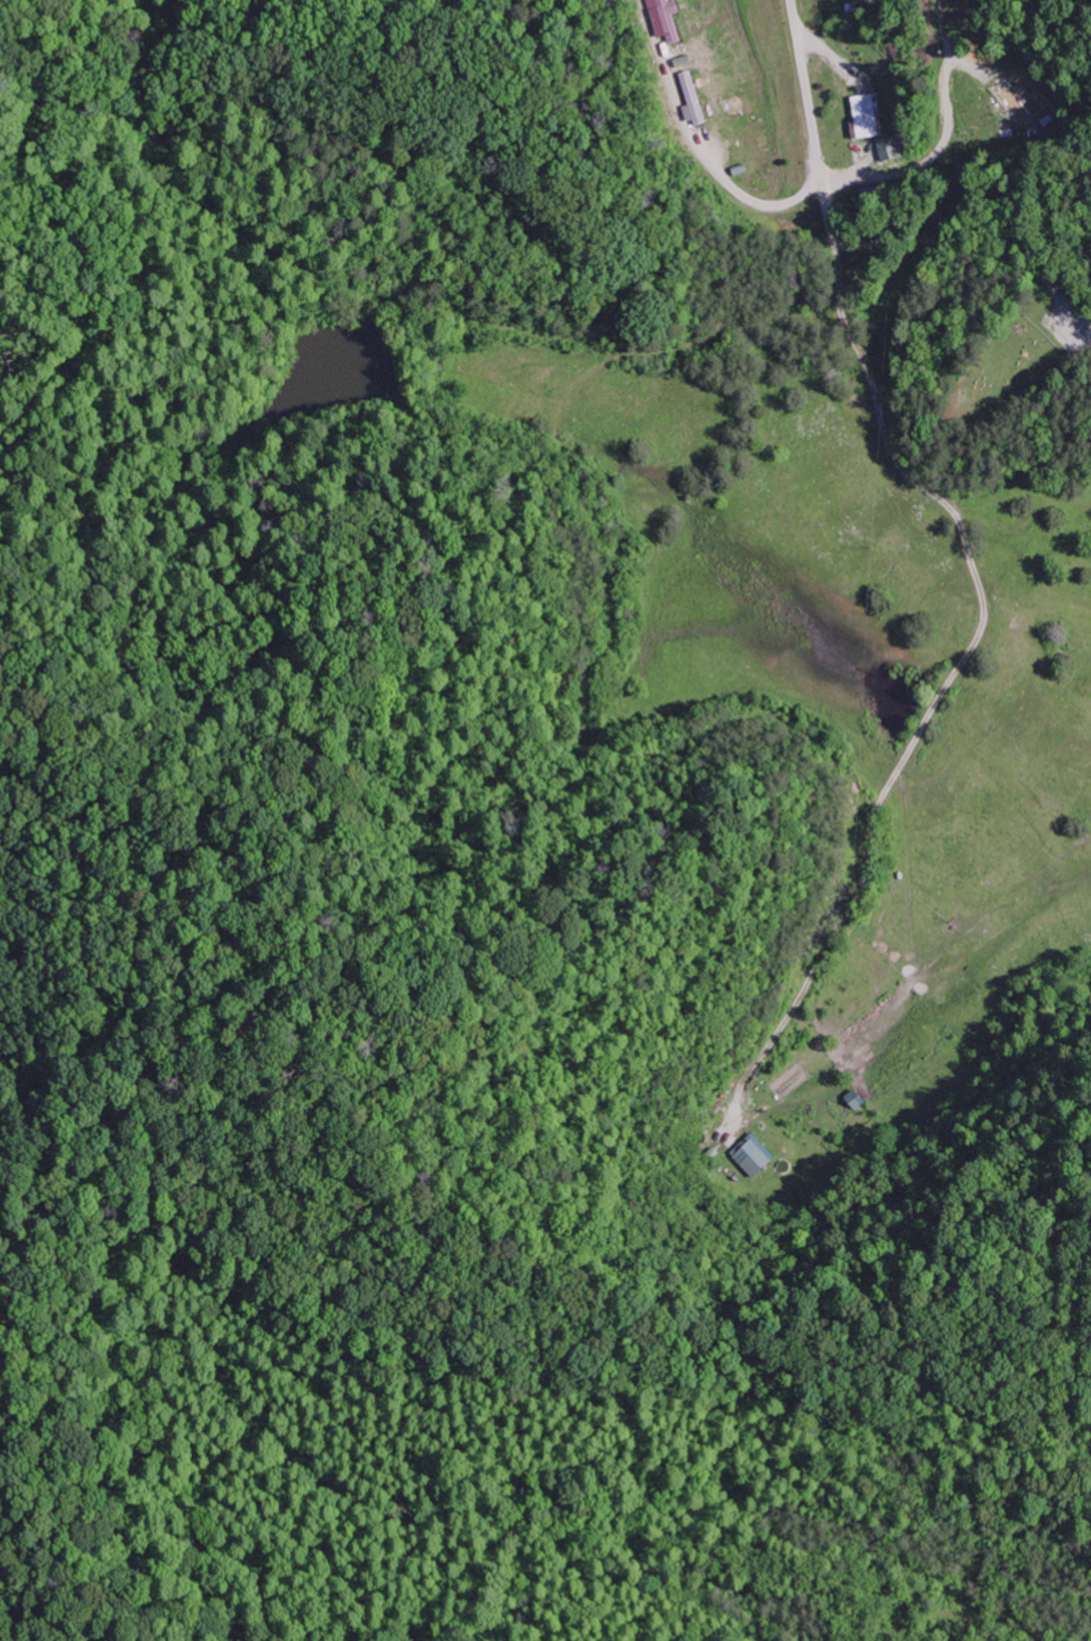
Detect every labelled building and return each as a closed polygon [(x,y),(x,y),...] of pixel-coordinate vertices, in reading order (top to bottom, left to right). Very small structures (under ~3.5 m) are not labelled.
[(686,12),(683,0),(675,2),(674,0),(660,0),(662,7),(656,9),(665,46),(685,41),(679,14),(686,12)] [(687,106),(692,125),(709,121),(696,70),(684,73),(692,105),(687,106)] [(1042,126),(1010,81),(998,90),(1014,112),(1010,115),(1018,126),(1025,121),(1033,132),(1042,126)] [(851,97),(858,138),(881,134),(874,93),(851,97)] [(897,137),(878,138),(879,159),(898,158),(897,137)] [(778,1157),(754,1132),(731,1154),(755,1179),(778,1157)]
